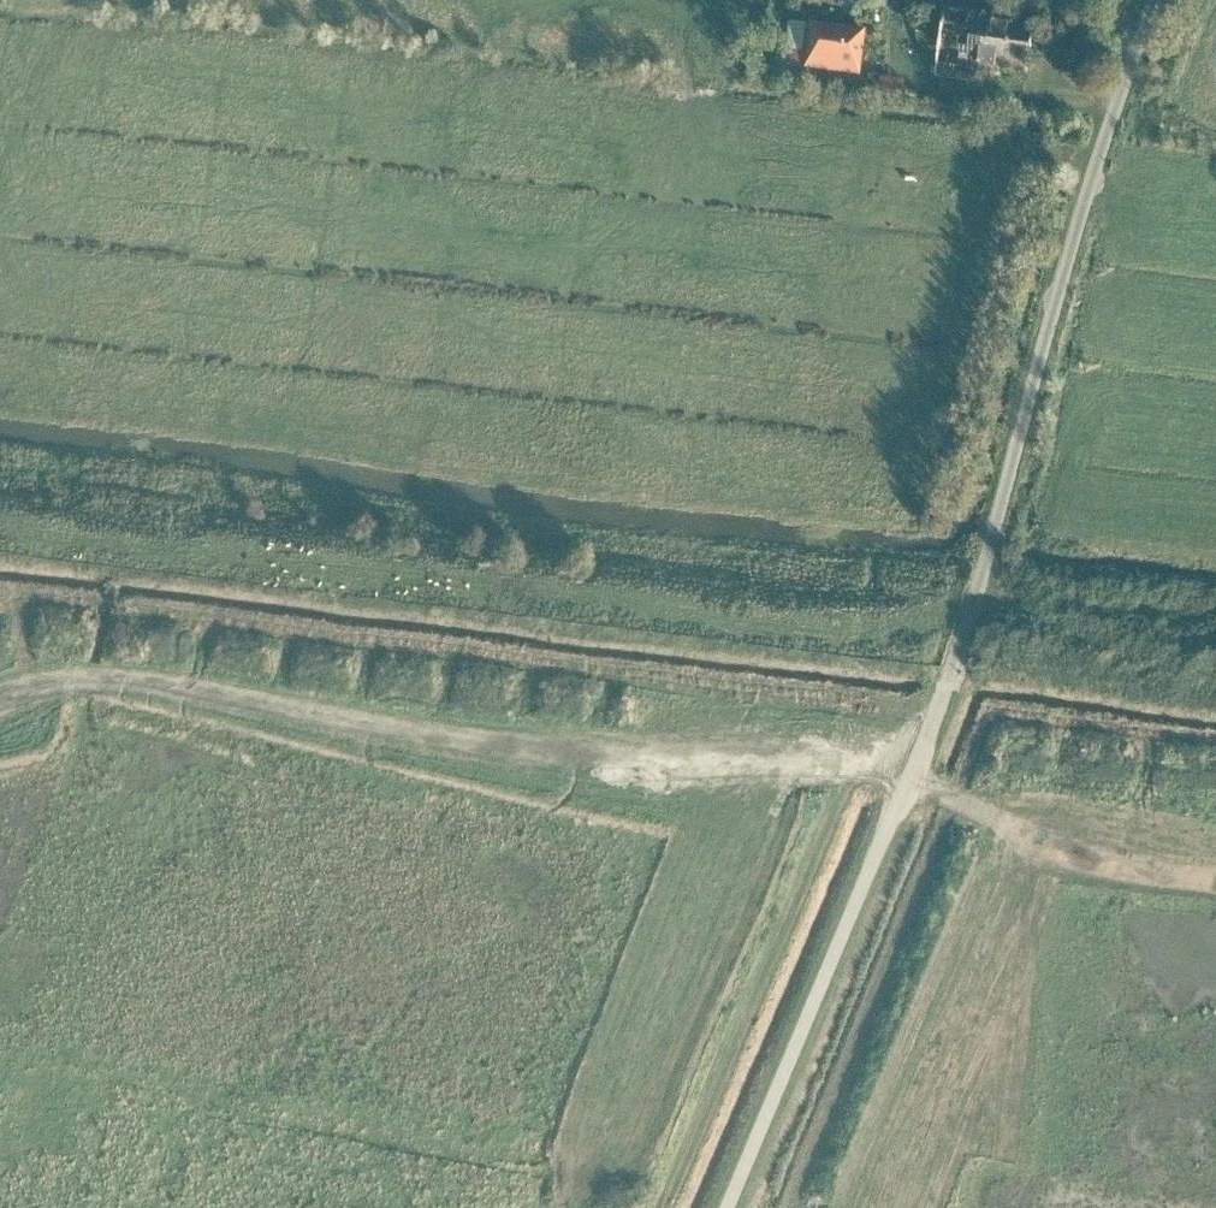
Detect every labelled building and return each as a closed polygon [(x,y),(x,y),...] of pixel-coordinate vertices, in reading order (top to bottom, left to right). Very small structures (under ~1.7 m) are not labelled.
[(1052,23),(952,9),(942,76),(993,83),(996,66),(1045,73),(1052,23)] [(878,30),(820,23),(815,68),(873,74),(878,30)]
